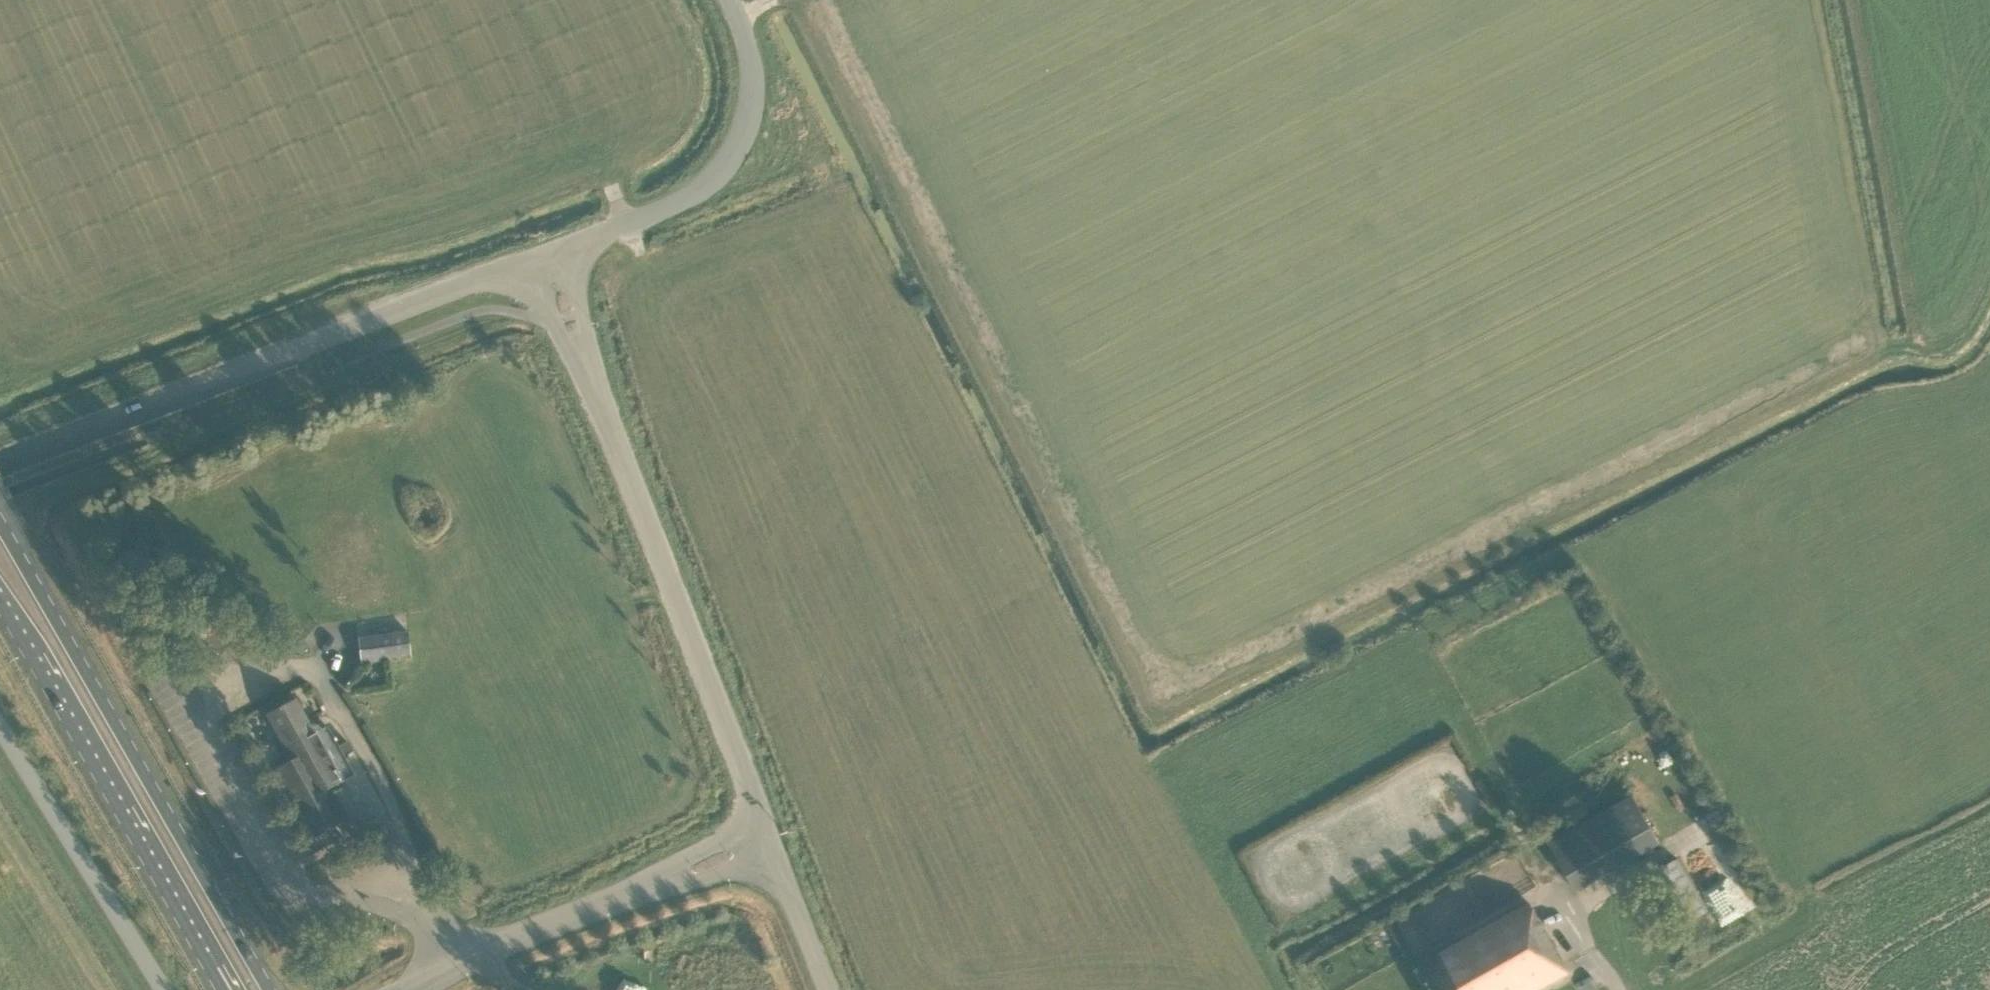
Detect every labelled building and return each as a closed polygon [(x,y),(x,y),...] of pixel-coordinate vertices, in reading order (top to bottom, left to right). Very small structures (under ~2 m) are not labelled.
[(358,637),(361,664),(412,658),(409,631),(358,637)] [(318,724),(313,727),(296,697),(265,715),(290,760),(270,771),(287,801),(290,799),(314,838),(341,823),(347,833),(366,823),(345,785),(339,788),(337,784),(354,775),(326,726),(320,729),(318,724)] [(353,750),(348,741),(339,746),(344,755),(353,750)] [(1571,890),(1658,848),(1632,796),(1545,838),(1571,890)] [(1651,875),(1683,926),(1710,910),(1678,858),(1651,875)] [(1531,902),(1438,952),(1440,955),(1415,969),(1426,989),(1538,989),(1570,973),(1531,902)]
